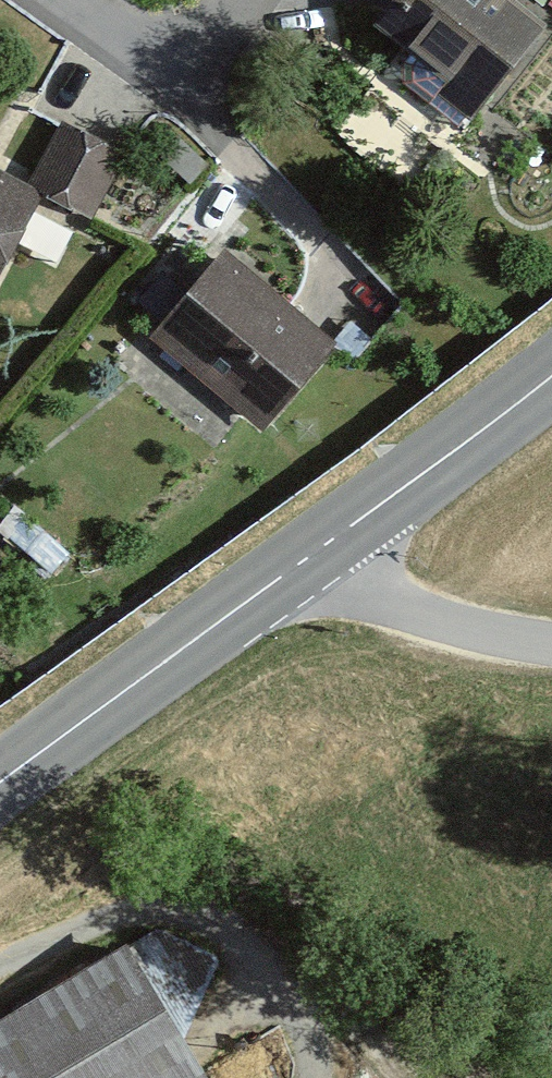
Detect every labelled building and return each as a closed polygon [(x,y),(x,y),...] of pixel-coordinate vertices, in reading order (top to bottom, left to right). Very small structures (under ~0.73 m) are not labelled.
[(528,0),(404,0),(397,10),(473,67),(458,86),(483,105),(550,16),(528,0)] [(122,151),(71,126),(46,178),(97,202),(122,151)] [(42,188),(0,167),(0,271),(42,188)] [(61,255),(72,226),(33,211),(22,241),(61,255)] [(334,336),(231,250),(166,328),(268,414),(334,336)] [(128,954),(0,1029),(0,1077),(201,1077),(128,954)]
